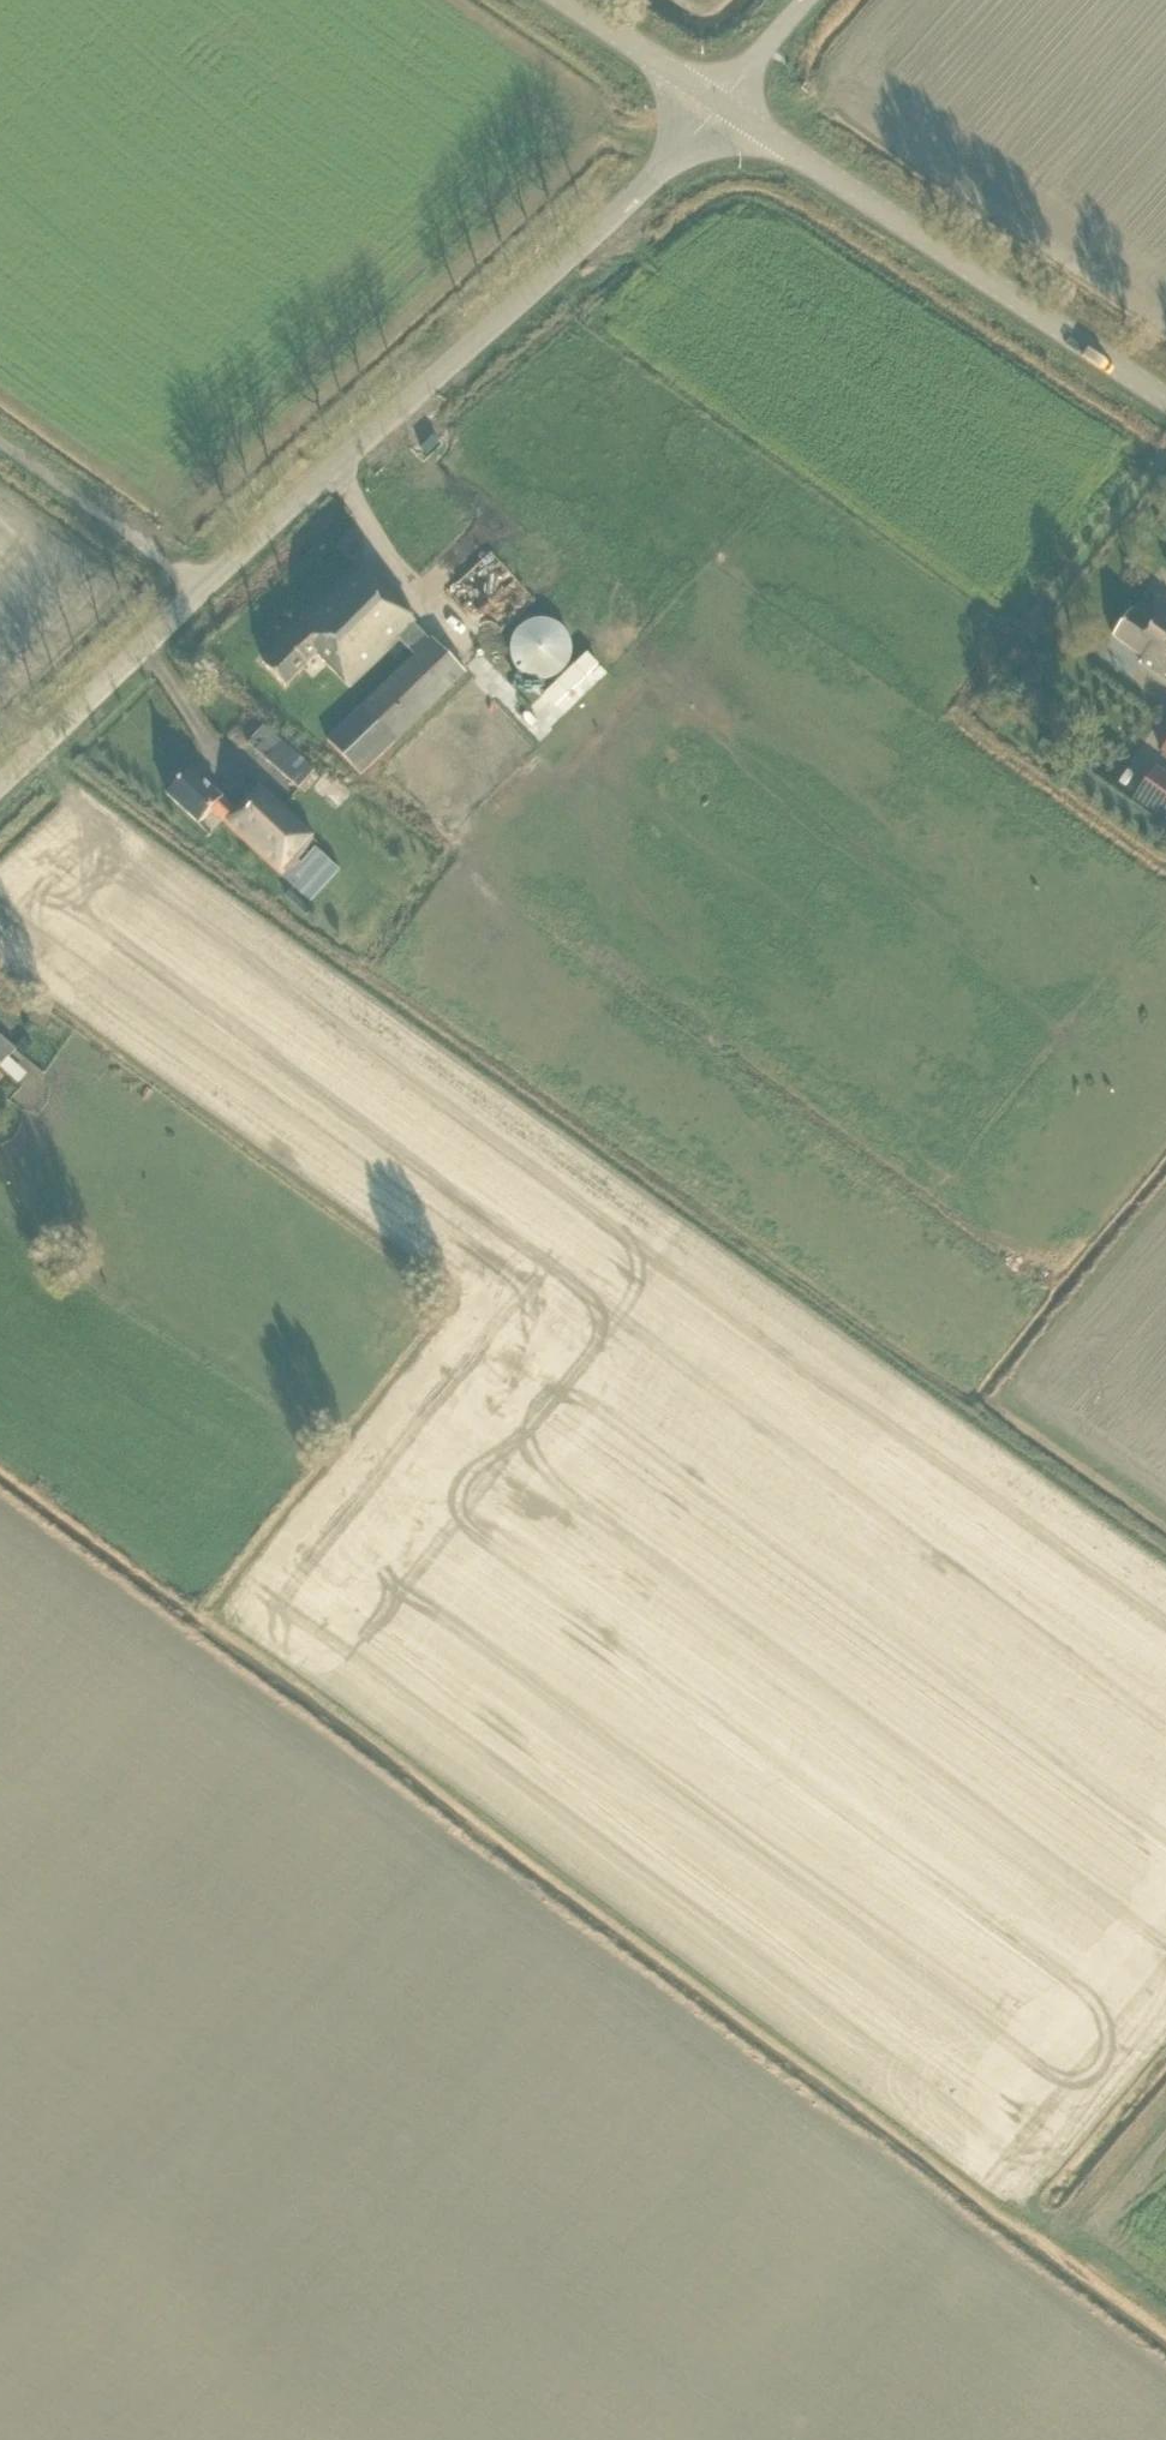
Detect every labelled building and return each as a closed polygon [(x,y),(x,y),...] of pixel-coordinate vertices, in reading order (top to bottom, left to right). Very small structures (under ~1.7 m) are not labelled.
[(473,537),(479,543),(486,535),(480,529),(473,537)] [(265,666),(285,687),(318,655),(349,687),(399,639),(415,656),(327,742),(361,776),(466,673),(362,567),(308,620),(310,622),(265,666)] [(1140,662),(1165,680),(1165,605),(1151,595),(1137,612),(1132,609),(1112,637),(1143,658),(1140,662)] [(544,679),(582,657),(557,615),(519,638),(544,679)] [(322,777),(265,727),(249,745),(306,795),(322,777)] [(190,770),(167,795),(199,825),(212,811),(280,875),(296,858),(315,837),(260,786),(235,812),(190,770)] [(296,858),(280,875),(310,904),(341,872),(316,849),(302,864),(296,858)] [(16,1050),(0,1037),(0,1069),(16,1050)]
